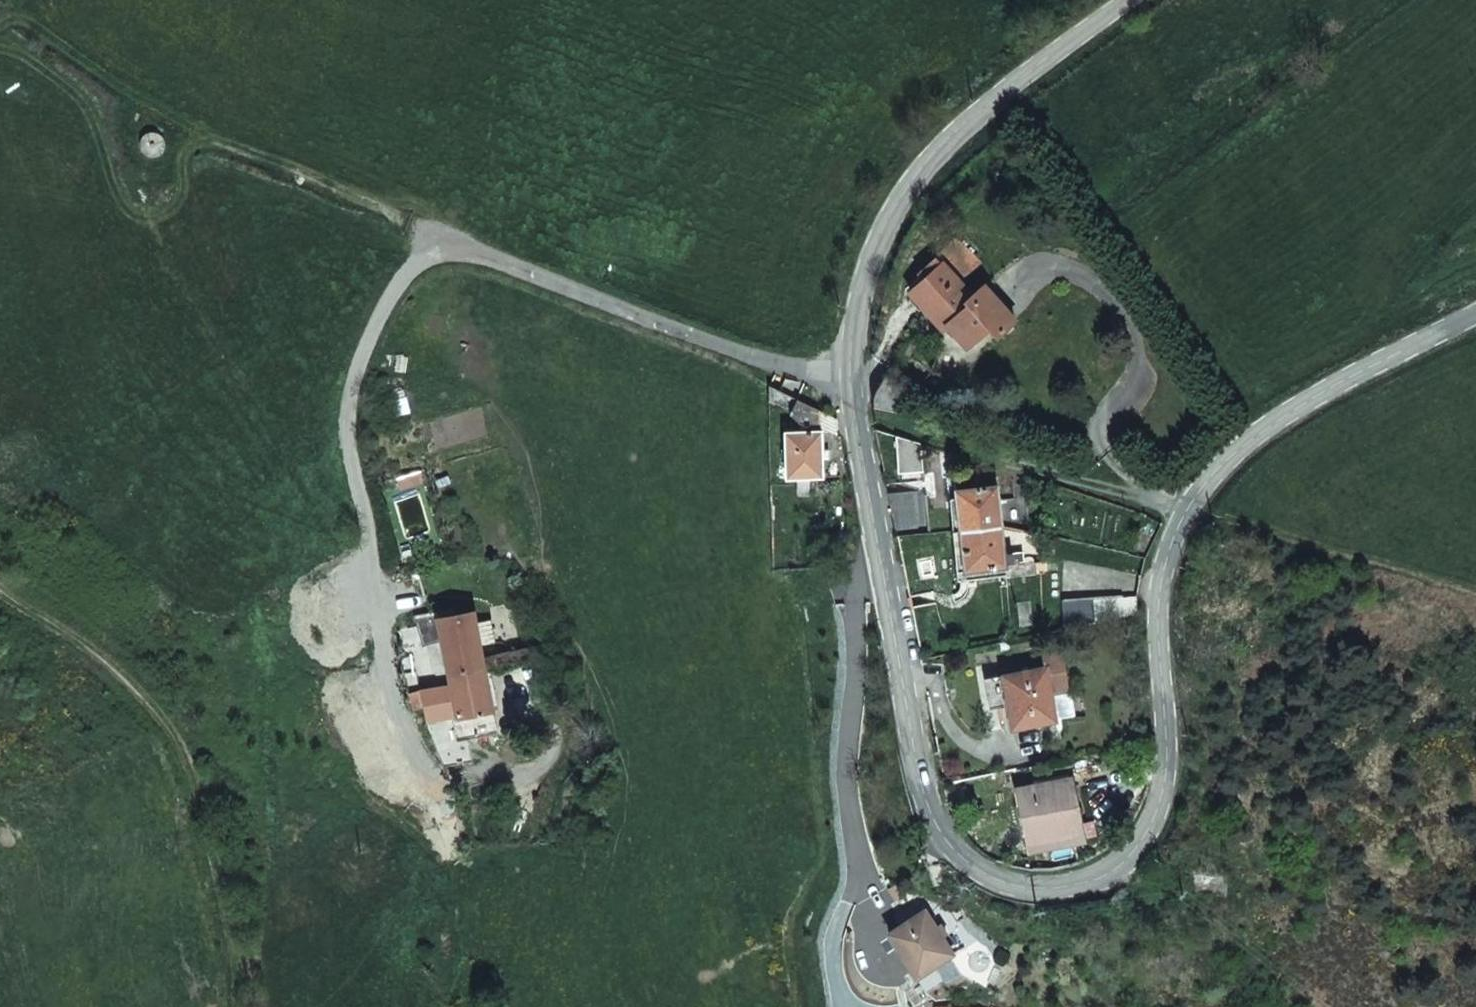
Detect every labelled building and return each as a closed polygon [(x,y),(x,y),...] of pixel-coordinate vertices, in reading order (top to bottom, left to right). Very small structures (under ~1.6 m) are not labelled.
[(972,295),(959,282),(974,266),(952,244),(918,278),(924,285),(914,297),(945,329),(950,325),(959,316),(975,332),(1007,304),(985,282),(972,295)] [(981,337),(994,325),(1011,308),(1007,304),(975,332),(981,337)] [(1002,332),(1019,316),(1011,308),(994,325),(1002,332)] [(965,341),(975,332),(959,316),(950,325),(965,341)] [(972,347),(981,337),(975,332),(965,341),(972,347)] [(897,414),(904,403),(915,388),(878,377),(877,407),(897,414)] [(799,426),(819,426),(819,410),(767,385),(767,401),(788,410),(788,416),(799,426)] [(821,460),(820,450),(819,431),(786,432),(787,450),(788,460),(789,478),(821,476),(821,460)] [(896,471),(924,471),(922,441),(895,433),(896,471)] [(956,490),(959,521),(960,530),(1000,526),(996,486),(986,487),(973,488),(956,490)] [(928,533),(925,489),(886,492),(895,536),(928,533)] [(964,568),(1004,565),(1000,526),(960,530),(964,568)] [(459,559),(458,557),(456,551),(449,553),(451,561),(459,559)] [(936,591),(930,559),(901,563),(907,595),(936,591)] [(1132,619),(1134,599),(1136,585),(1061,597),(1066,630),(1132,619)] [(448,678),(485,670),(479,644),(474,621),(472,611),(455,613),(454,605),(415,614),(420,639),(439,635),(448,678)] [(489,617),(474,621),(479,644),(494,641),(489,617)] [(1051,724),(1048,694),(1065,692),(1061,653),(1044,655),(1044,668),(991,674),(995,705),(1004,705),(1006,730),(1051,724)] [(485,670),(448,678),(450,686),(456,717),(428,723),(434,736),(445,766),(472,760),(467,739),(497,732),(485,670)] [(995,705),(991,674),(984,675),(987,706),(995,705)] [(428,723),(456,717),(450,686),(422,691),(424,708),(428,723)] [(412,710),(424,708),(422,691),(406,695),(412,710)] [(1035,847),(1082,837),(1071,781),(1022,791),(1035,847)] [(943,937),(937,929),(928,912),(888,934),(914,976),(953,955),(943,937)]
